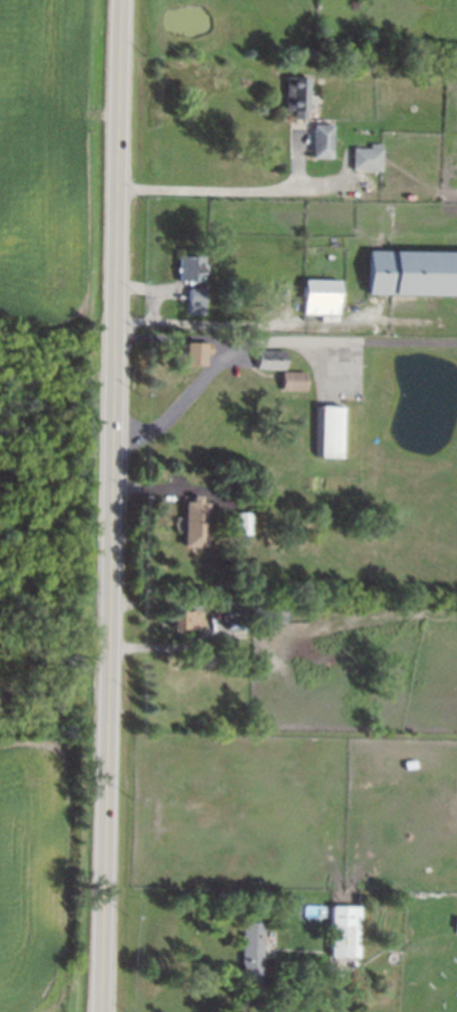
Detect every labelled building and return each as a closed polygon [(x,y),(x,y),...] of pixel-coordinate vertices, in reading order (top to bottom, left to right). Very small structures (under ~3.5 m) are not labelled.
[(287,77),(310,77),(310,110),(286,110),(287,77)] [(315,124),(315,157),(334,159),(335,126),(315,124)] [(354,147),(354,169),(383,171),(384,149),(354,147)] [(369,294),(456,296),(456,252),(370,250),(369,294)] [(179,281),(204,281),(204,255),(179,255),(179,281)] [(306,280),(305,314),(341,315),(341,281),(306,280)] [(205,314),(206,287),(190,287),(189,313),(205,314)] [(182,364),(202,365),(203,353),(210,353),(210,343),(183,342),(182,364)] [(285,369),(286,350),(258,349),(258,368),(285,369)] [(283,371),(283,390),(307,391),(307,372),(283,371)] [(318,406),(347,407),(345,459),(317,457),(318,406)] [(183,501),(181,547),(203,547),(204,495),(190,495),(190,501),(183,501)] [(235,533),(250,533),(249,512),(235,512),(235,533)] [(171,629),(200,628),(200,609),(170,610),(171,629)] [(332,907),(330,957),(359,959),(360,907),(332,907)] [(262,922),(242,922),(241,982),(261,983),(262,922)]
